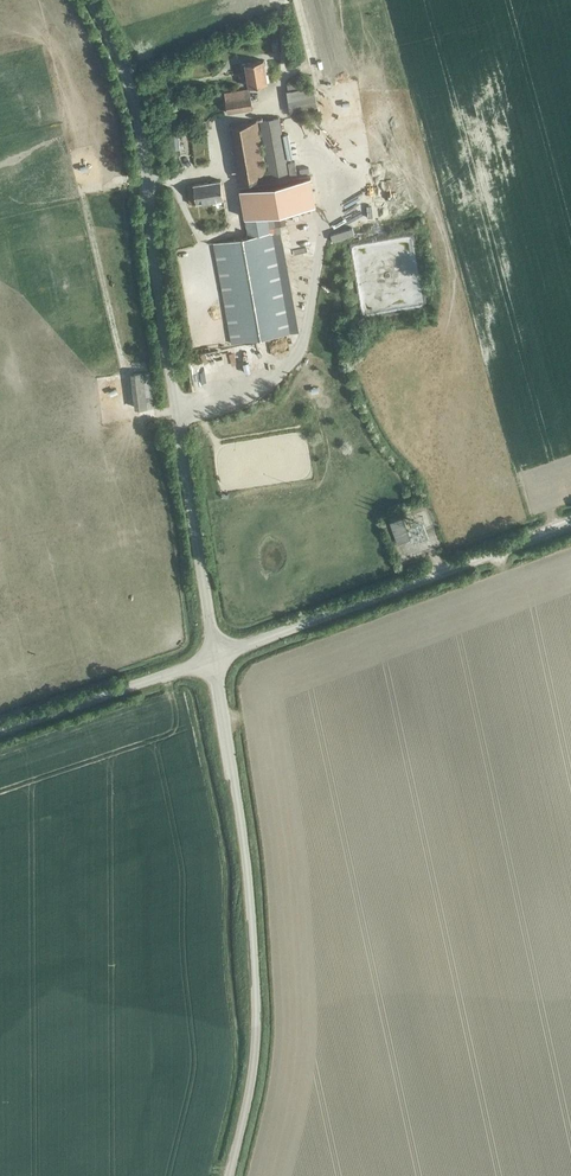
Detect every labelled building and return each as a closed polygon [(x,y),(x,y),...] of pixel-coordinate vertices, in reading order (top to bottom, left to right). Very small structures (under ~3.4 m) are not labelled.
[(249,86),(267,83),(263,60),(245,63),(249,86)] [(286,91),(289,113),(318,109),(314,87),(286,91)] [(228,113),(253,108),(250,90),(225,94),(228,113)] [(271,182),(291,179),(279,117),(259,121),(271,182)] [(240,182),(267,177),(258,121),(230,126),(240,182)] [(271,182),(241,188),(246,217),(316,204),(311,175),(291,179),(271,182)] [(197,203),(224,198),(220,179),(193,184),(193,185),(187,186),(190,204),(196,202),(197,203)] [(279,267),(277,255),(273,232),(271,233),(267,213),(246,217),(249,237),(214,243),(232,344),(291,334),(279,267)] [(389,520),(398,543),(409,538),(401,515),(389,520)]
